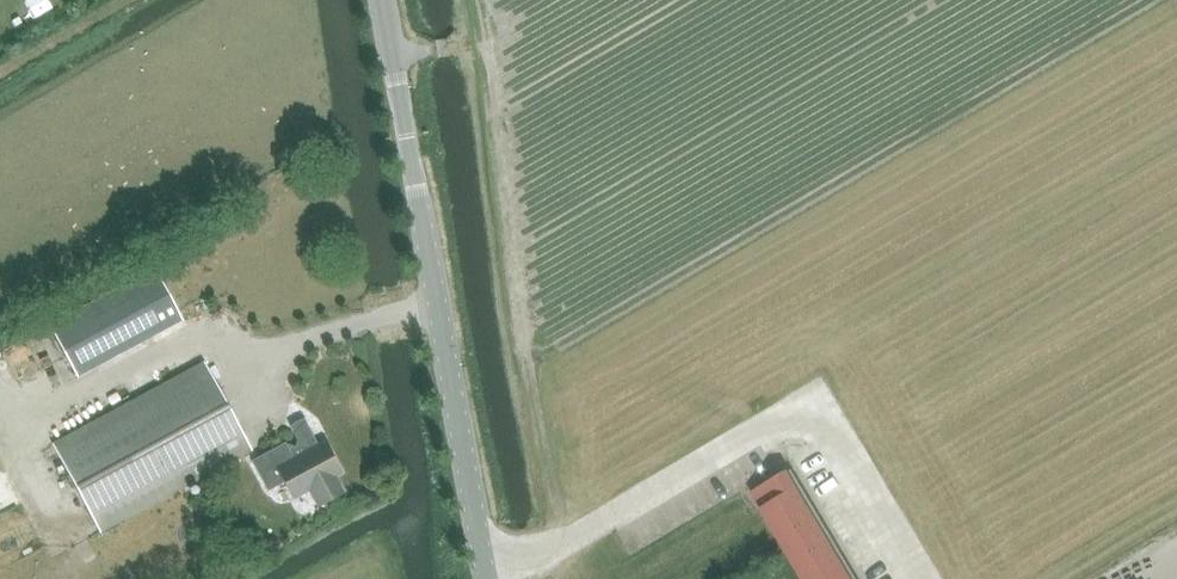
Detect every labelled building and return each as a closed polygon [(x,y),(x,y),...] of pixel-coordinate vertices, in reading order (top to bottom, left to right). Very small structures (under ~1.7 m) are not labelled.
[(29,10),(50,0),(24,0),(29,10)] [(182,318),(155,267),(113,290),(140,341),(182,318)] [(53,442),(100,530),(252,448),(205,361),(53,442)] [(285,441),(256,457),(257,458),(252,461),(268,491),(285,481),(293,496),(310,487),(319,504),(342,491),(333,474),(340,470),(324,441),(318,445),(304,419),(301,420),(298,421),(295,423),(292,425),(290,427),(297,440),(295,447),(287,445),(285,441)] [(789,479),(769,490),(756,498),(805,578),(849,578),(817,526),(789,479)]
